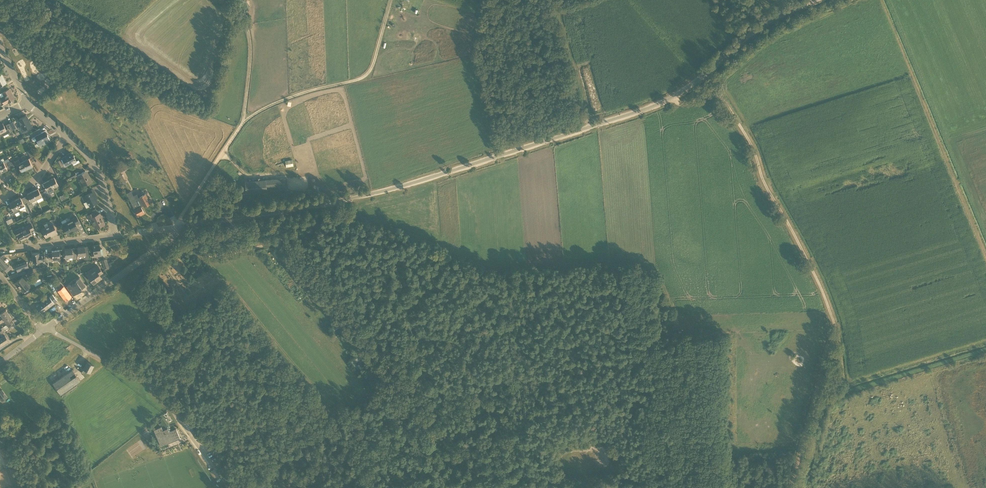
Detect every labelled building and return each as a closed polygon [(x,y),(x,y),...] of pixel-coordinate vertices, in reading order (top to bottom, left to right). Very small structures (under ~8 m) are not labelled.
[(412,5),(402,1),(401,6),(410,9),(412,5)] [(1,98),(2,100),(4,104),(8,102),(15,99),(9,89),(2,92),(4,96),(1,98)] [(25,116),(27,115),(26,115),(18,119),(22,126),(20,126),(19,128),(22,132),(23,133),(27,130),(26,128),(31,125),(29,120),(28,120),(25,116)] [(6,129),(3,123),(0,124),(0,132),(2,135),(2,136),(11,132),(12,135),(15,133),(13,129),(9,131),(8,128),(6,129)] [(42,147),(43,146),(44,145),(44,144),(51,141),(47,135),(45,131),(46,131),(45,130),(41,132),(39,128),(30,133),(32,136),(31,138),(33,141),(34,141),(37,140),(40,147),(42,147)] [(77,171),(78,170),(83,167),(80,161),(78,159),(76,160),(74,155),(72,155),(70,152),(67,154),(68,155),(67,156),(66,155),(61,158),(62,158),(58,160),(61,167),(65,165),(72,162),(77,171)] [(29,158),(27,159),(24,155),(21,157),(23,161),(27,169),(33,166),(29,158)] [(27,169),(23,161),(20,162),(18,159),(14,162),(13,159),(9,160),(12,166),(16,165),(18,164),(22,171),(27,169)] [(12,166),(9,160),(4,163),(3,161),(1,162),(0,160),(0,168),(2,172),(2,171),(7,169),(12,166)] [(126,162),(117,167),(120,172),(120,171),(129,167),(126,162)] [(92,181),(88,174),(87,174),(86,171),(78,175),(83,185),(92,181)] [(49,180),(53,187),(58,185),(59,186),(62,184),(58,176),(55,178),(54,177),(49,180)] [(270,187),(284,186),(283,178),(265,180),(266,191),(270,191),(270,187)] [(47,190),(53,187),(49,180),(43,182),(46,188),(43,189),(46,195),(49,194),(47,190)] [(46,195),(43,189),(40,191),(38,188),(33,191),(32,191),(36,199),(42,196),(43,197),(46,195)] [(36,199),(32,191),(27,194),(28,197),(25,198),(28,204),(32,202),(33,204),(38,201),(36,199)] [(98,202),(96,198),(93,191),(84,195),(90,206),(98,202)] [(150,203),(148,199),(145,194),(139,197),(140,199),(132,203),(135,209),(138,216),(144,213),(140,206),(143,204),(144,206),(150,203)] [(22,200),(21,198),(21,197),(15,200),(20,210),(26,207),(29,213),(32,211),(28,204),(25,198),(22,200)] [(12,215),(20,210),(15,200),(10,203),(10,202),(9,203),(11,206),(8,207),(12,215)] [(99,214),(100,213),(95,215),(94,212),(88,215),(90,218),(91,218),(96,228),(105,223),(103,219),(102,220),(99,214)] [(73,230),(78,227),(76,224),(79,222),(77,217),(62,224),(67,234),(73,231),(73,230)] [(53,233),(53,235),(58,233),(53,223),(49,225),(49,226),(42,229),(46,237),(53,233)] [(34,229),(32,224),(31,224),(25,227),(26,228),(18,232),(22,240),(32,234),(30,231),(34,229)] [(102,256),(101,254),(103,254),(102,248),(100,249),(100,244),(93,246),(94,253),(91,253),(92,257),(102,256)] [(89,257),(88,251),(88,246),(85,247),(85,246),(78,247),(79,255),(84,255),(85,257),(89,257)] [(76,259),(75,253),(75,248),(72,248),(65,249),(66,257),(72,256),(73,259),(76,259)] [(63,260),(63,255),(62,250),(59,250),(52,251),(52,253),(48,253),(49,259),(59,258),(59,261),(63,260)] [(33,262),(40,261),(45,261),(44,254),(40,254),(39,252),(32,253),(33,262)] [(6,272),(11,268),(3,259),(5,256),(3,254),(1,256),(0,256),(0,265),(6,272)] [(88,276),(91,279),(94,283),(102,278),(99,274),(103,272),(98,266),(93,269),(94,272),(88,276)] [(30,281),(28,279),(25,275),(22,277),(16,282),(23,292),(30,286),(27,283),(30,281)] [(79,292),(83,289),(82,288),(85,285),(82,281),(80,277),(76,280),(77,281),(71,286),(70,284),(66,286),(73,296),(77,293),(76,292),(78,291),(79,292)] [(64,285),(58,290),(62,296),(68,291),(64,285)] [(57,300),(54,296),(53,295),(36,308),(40,313),(57,300)] [(9,314),(6,309),(0,313),(1,315),(0,316),(0,320),(9,314)] [(8,321),(12,318),(9,314),(0,320),(0,323),(5,320),(6,322),(8,321)] [(685,328),(684,328),(683,323),(672,326),(673,331),(685,328)] [(6,336),(2,330),(0,331),(0,340),(3,344),(9,340),(6,336)] [(87,371),(90,372),(94,365),(87,362),(83,369),(84,369),(81,372),(84,374),(87,371)] [(73,369),(53,383),(62,396),(77,386),(76,383),(80,380),(73,369)] [(161,446),(176,440),(180,438),(176,428),(169,432),(167,428),(163,430),(161,426),(154,429),(161,446)] [(4,446),(0,448),(0,451),(5,463),(10,461),(4,446)]
